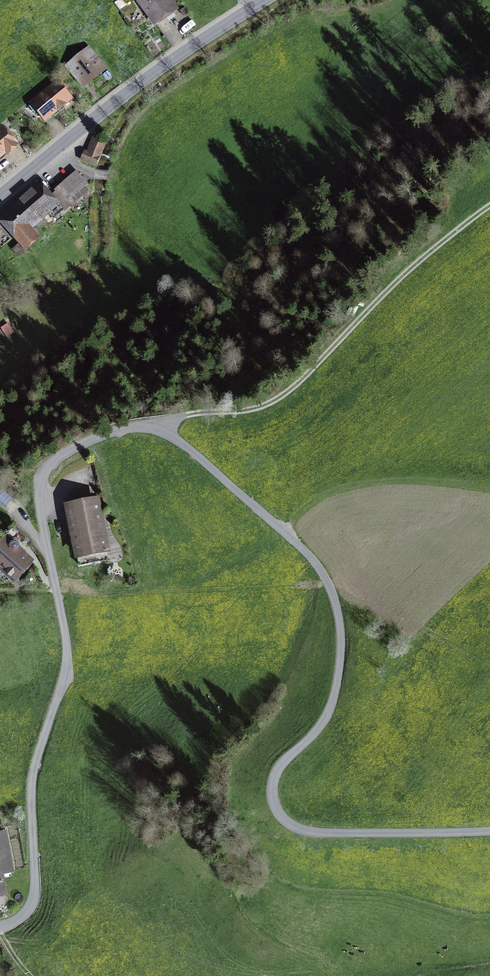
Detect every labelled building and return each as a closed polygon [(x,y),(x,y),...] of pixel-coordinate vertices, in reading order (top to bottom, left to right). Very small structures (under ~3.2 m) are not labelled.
[(155,23),(174,10),(167,0),(145,0),(148,5),(145,7),(155,23)] [(86,51),(67,66),(76,77),(79,75),(85,82),(101,70),(86,51)] [(32,104),(39,113),(38,114),(45,122),(64,107),(62,105),(70,99),(57,84),(32,104)] [(5,152),(7,154),(17,146),(5,131),(0,135),(0,156),(5,152)] [(91,154),(85,151),(81,160),(95,166),(105,143),(97,140),(91,154)] [(69,205),(87,190),(83,186),(86,184),(77,173),(56,190),(69,205)] [(13,249),(19,256),(26,249),(25,248),(37,238),(26,225),(39,214),(42,218),(50,212),(55,217),(63,210),(47,190),(49,188),(43,181),(15,204),(17,207),(3,219),(22,241),(13,249)] [(97,501),(67,507),(79,565),(108,559),(97,501)] [(17,550),(18,549),(18,548),(19,547),(19,546),(19,545),(19,544),(18,543),(18,542),(17,542),(16,541),(22,535),(14,527),(4,538),(5,539),(0,545),(0,567),(13,579),(30,560),(17,550)] [(5,832),(0,832),(0,868),(11,866),(5,832)]
